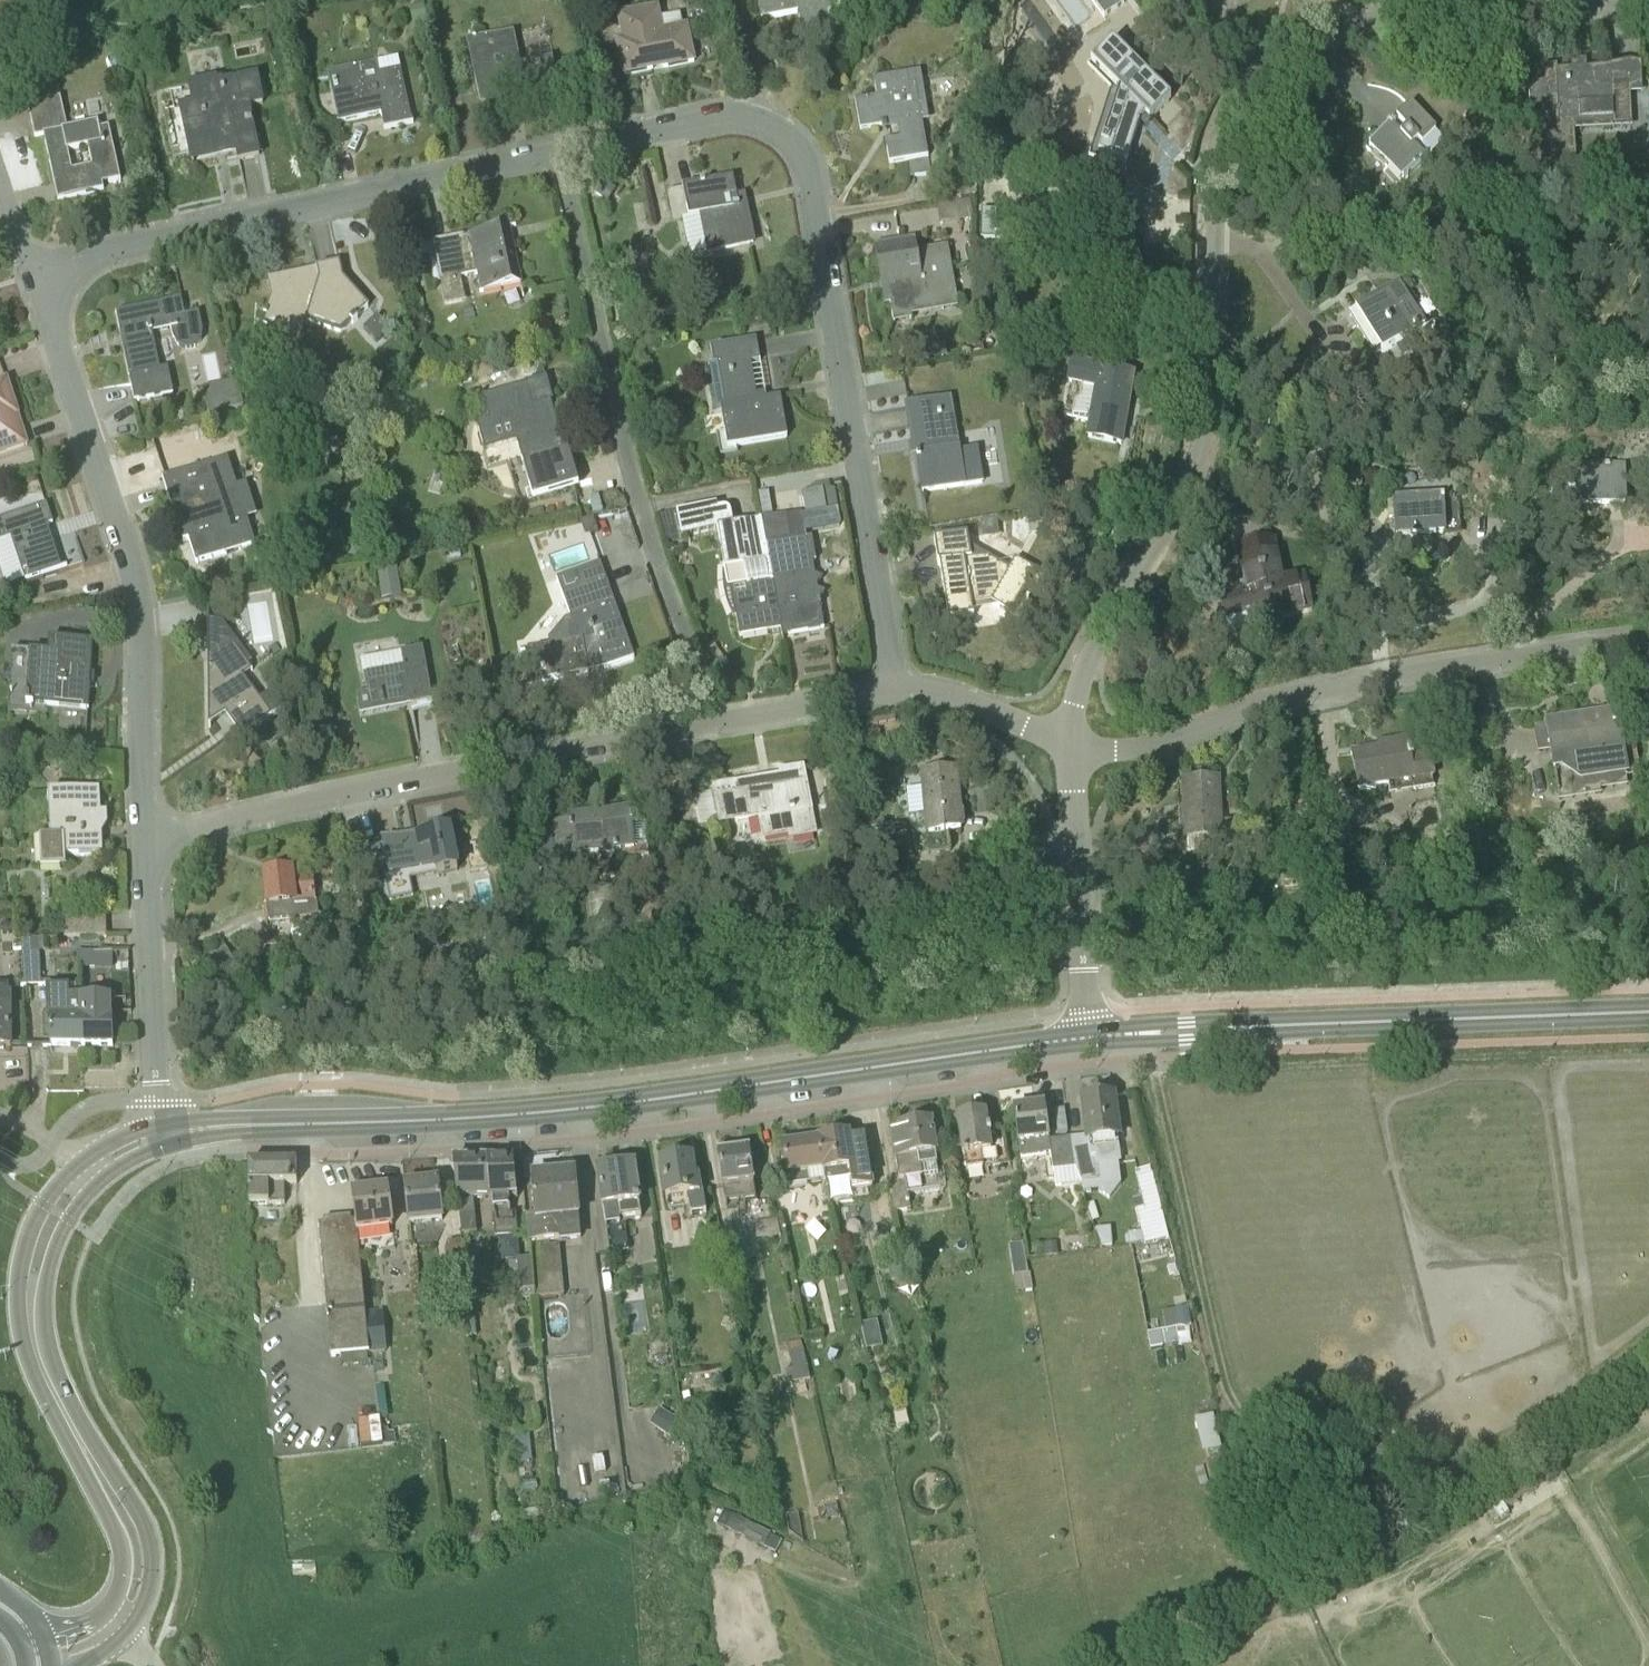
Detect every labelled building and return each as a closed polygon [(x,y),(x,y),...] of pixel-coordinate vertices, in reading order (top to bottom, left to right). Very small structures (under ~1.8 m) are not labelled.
[(761,22),(806,13),(811,39),(836,34),(836,31),(850,28),(844,0),(843,0),(830,3),(829,0),(757,0),(761,22)] [(1114,0),(1084,0),(1099,19),(1118,5),(1114,0)] [(425,4),(410,8),(414,23),(428,20),(425,4)] [(661,32),(657,9),(618,17),(623,42),(619,43),(626,75),(693,61),(686,27),(661,32)] [(520,65),(514,34),(468,43),(480,109),(559,94),(552,58),(520,65)] [(1150,121),(1168,103),(1107,44),(1087,64),(1121,97),(1114,116),(1112,115),(1099,156),(1126,165),(1140,120),(1150,121)] [(413,122),(398,58),(328,73),(339,124),(382,115),(385,129),(413,122)] [(1521,68),(1522,88),(1531,88),(1535,165),(1569,163),(1567,122),(1615,119),(1613,88),(1628,87),(1630,136),(1578,139),(1581,202),(1648,199),(1648,65),(1559,70),(1558,66),(1521,68)] [(928,156),(918,98),(925,97),(920,71),(874,80),(877,98),(855,102),(860,130),(883,126),(884,131),(903,128),(904,138),(885,141),(889,163),(928,156)] [(266,105),(259,76),(225,83),(224,80),(218,81),(217,78),(188,84),(192,104),(180,106),(192,163),(238,154),(239,160),(259,156),(249,109),(266,105)] [(68,130),(60,98),(28,105),(35,138),(43,136),(58,201),(104,191),(102,184),(121,180),(109,127),(100,129),(98,124),(68,130)] [(1411,104),(1369,149),(1400,179),(1427,151),(1420,145),(1436,128),(1411,104)] [(1495,125),(1504,124),(1508,116),(1503,108),(1493,109),(1489,117),(1495,125)] [(739,206),(733,178),(668,193),(674,223),(700,217),(708,252),(753,242),(745,205),(739,206)] [(602,180),(594,192),(609,201),(616,189),(602,180)] [(522,283),(510,226),(468,235),(469,236),(453,239),(433,244),(436,258),(426,260),(431,284),(441,282),(442,284),(456,281),(461,280),(461,277),(477,274),(480,292),(522,283)] [(917,252),(915,242),(880,248),(894,323),(911,320),(911,315),(958,307),(947,246),(917,252)] [(436,258),(433,244),(423,247),(426,260),(436,258)] [(1414,269),(1420,265),(1427,260),(1421,252),(1409,260),(1414,269)] [(340,333),(369,306),(343,279),(340,264),(278,278),(264,324),(283,330),(282,334),(301,340),(307,322),(340,333)] [(1382,352),(1427,323),(1401,282),(1356,311),(1382,352)] [(627,289),(617,298),(632,314),(642,305),(627,289)] [(185,315),(182,297),(116,313),(135,402),(174,394),(169,368),(160,370),(153,332),(172,328),(174,337),(178,345),(187,350),(196,348),(202,341),(203,330),(200,312),(185,315)] [(378,317),(365,329),(378,342),(391,330),(378,317)] [(757,402),(750,363),(760,361),(757,338),(710,346),(713,364),(710,364),(718,409),(722,408),(728,447),(787,438),(781,398),(757,402)] [(1122,446),(1133,375),(1071,365),(1067,388),(1082,391),(1081,400),(1075,405),(1073,418),(1089,420),(1086,440),(1122,446)] [(574,488),(549,401),(552,400),(546,379),(525,385),(526,387),(483,399),(489,422),(478,425),(485,451),(517,442),(534,499),(574,488)] [(25,445),(15,415),(18,414),(8,381),(0,384),(0,454),(25,445)] [(232,382),(209,386),(213,410),(236,406),(232,382)] [(1433,388),(1418,393),(1422,405),(1437,400),(1433,388)] [(966,486),(952,399),(908,406),(916,456),(923,493),(966,486)] [(1367,449),(1373,438),(1362,431),(1356,442),(1367,449)] [(225,488),(217,463),(163,481),(183,543),(190,541),(197,561),(254,543),(235,485),(225,488)] [(1625,505),(1624,464),(1565,465),(1565,490),(1576,490),(1576,506),(1625,505)] [(811,485),(812,491),(806,491),(810,514),(828,511),(828,510),(841,509),(836,481),(811,485)] [(1396,535),(1444,532),(1442,493),(1394,496),(1396,535)] [(47,505),(0,520),(0,542),(11,538),(26,583),(68,568),(47,505)] [(783,635),(765,546),(761,520),(733,525),(731,514),(729,511),(727,510),(724,509),(718,511),(717,505),(678,513),(682,537),(717,530),(722,554),(724,569),(727,569),(731,591),(740,643),(783,635)] [(522,512),(513,514),(514,522),(523,520),(522,512)] [(967,534),(934,540),(938,565),(939,565),(949,620),(974,616),(973,607),(993,604),(1012,614),(1036,569),(1015,558),(1010,568),(970,547),(967,534)] [(765,546),(783,635),(824,628),(814,572),(795,576),(793,567),(799,566),(798,563),(816,560),(812,537),(765,546)] [(1289,579),(1278,540),(1236,552),(1247,590),(1219,597),(1225,622),(1253,614),(1256,624),(1313,609),(1303,575),(1289,579)] [(381,544),(366,547),(369,562),(384,559),(381,544)] [(463,548),(449,550),(451,561),(464,559),(463,548)] [(379,563),(382,587),(401,584),(397,561),(379,563)] [(527,685),(589,672),(607,669),(634,659),(600,564),(557,579),(571,619),(568,620),(550,641),(552,646),(521,653),(527,685)] [(273,716),(281,710),(270,695),(262,701),(245,677),(254,670),(236,645),(213,662),(210,661),(210,595),(208,595),(210,729),(211,728),(211,723),(227,711),(244,735),(241,738),(241,739),(245,736),(258,753),(283,734),(271,718),(273,717),(273,716)] [(92,674),(93,642),(50,640),(49,654),(30,653),(28,697),(27,697),(27,707),(90,711),(91,684),(91,674),(92,674)] [(433,702),(423,647),(401,651),(362,658),(364,675),(368,692),(379,690),(382,706),(410,700),(411,706),(433,702)] [(1559,801),(1601,794),(1600,789),(1627,785),(1626,777),(1639,775),(1634,741),(1635,734),(1618,726),(1615,710),(1546,721),(1555,772),(1559,801)] [(885,734),(872,735),(873,746),(886,744),(885,734)] [(1403,743),(1402,739),(1388,742),(1389,745),(1379,747),(1379,748),(1352,753),(1359,792),(1435,778),(1430,752),(1413,755),(1412,749),(1408,750),(1407,742),(1403,743)] [(814,836),(802,768),(782,772),(783,777),(715,789),(722,828),(759,821),(763,841),(789,836),(789,840),(814,836)] [(929,833),(962,829),(956,770),(924,773),(929,833)] [(1218,821),(1217,779),(1185,780),(1187,840),(1222,839),(1222,838),(1230,837),(1229,821),(1218,821)] [(103,856),(101,790),(49,792),(51,839),(40,839),(42,871),(62,870),(62,857),(103,856)] [(632,824),(630,810),(570,817),(575,859),(619,853),(619,858),(627,857),(628,870),(636,869),(637,877),(651,875),(645,823),(632,824)] [(459,873),(450,831),(384,844),(391,879),(435,871),(436,878),(459,873)] [(1279,843),(1268,843),(1268,857),(1279,857),(1279,843)] [(292,881),(291,873),(267,876),(269,892),(262,893),(265,925),(294,922),(293,912),(315,910),(311,879),(292,881)] [(66,937),(108,934),(107,912),(65,915),(66,937)] [(25,987),(42,986),(42,982),(39,939),(22,941),(25,987)] [(50,952),(49,940),(39,940),(40,953),(50,952)] [(224,948),(199,962),(210,982),(235,968),(224,948)] [(81,967),(116,968),(116,950),(82,950),(81,967)] [(82,1018),(80,996),(71,996),(72,990),(47,990),(52,1047),(82,1046),(82,1018)] [(11,995),(0,995),(0,1048),(12,1047),(11,995)] [(82,1018),(82,1046),(113,1046),(112,995),(80,996),(82,1018)] [(1088,1136),(1071,1138),(1075,1169),(1084,1194),(1098,1191),(1111,1200),(1121,1185),(1119,1164),(1122,1163),(1117,1134),(1112,1096),(1098,1098),(1097,1096),(1087,1097),(1087,1099),(1083,1100),(1088,1136)] [(1040,1157),(1051,1156),(1052,1162),(1053,1172),(1075,1169),(1071,1138),(1048,1141),(1043,1105),(1040,1106),(1031,1107),(1031,1105),(1019,1106),(1020,1108),(1015,1109),(1022,1160),(1040,1157)] [(991,1165),(990,1154),(984,1115),(958,1119),(963,1158),(965,1158),(967,1169),(991,1165)] [(938,1172),(935,1156),(936,1156),(931,1123),(900,1128),(901,1130),(891,1132),(896,1162),(898,1162),(901,1180),(888,1182),(894,1215),(912,1212),(909,1196),(947,1190),(943,1171),(938,1172)] [(819,1142),(822,1175),(822,1177),(826,1206),(870,1199),(869,1190),(873,1190),(872,1176),(869,1154),(866,1137),(849,1139),(849,1136),(819,1140),(819,1142)] [(807,1176),(822,1175),(819,1142),(783,1147),(787,1179),(788,1189),(809,1186),(807,1176)] [(753,1186),(748,1150),(719,1154),(725,1203),(756,1199),(754,1186),(753,1186)] [(694,1182),(691,1159),(661,1163),(666,1202),(689,1199),(691,1215),(707,1213),(704,1195),(702,1195),(700,1181),(694,1182)] [(474,1200),(491,1199),(487,1160),(453,1161),(456,1200),(458,1199),(462,1233),(477,1232),(474,1200)] [(487,1160),(491,1199),(495,1239),(512,1237),(518,1231),(516,1215),(510,1215),(509,1199),(517,1198),(515,1160),(487,1160)] [(250,1206),(285,1205),(285,1185),(297,1185),(297,1163),(249,1164),(250,1206)] [(641,1219),(634,1166),(598,1171),(603,1211),(605,1228),(620,1226),(620,1222),(641,1219)] [(567,1244),(567,1240),(580,1239),(575,1174),(533,1177),(536,1215),(527,1216),(529,1243),(561,1241),(561,1244),(567,1244)] [(1169,1239),(1153,1177),(1138,1181),(1142,1198),(1145,1208),(1136,1211),(1143,1234),(1145,1245),(1169,1239)] [(410,1227),(443,1223),(438,1183),(405,1187),(410,1227)] [(387,1188),(353,1193),(357,1221),(358,1231),(392,1226),(387,1188)] [(357,1221),(319,1224),(332,1358),(370,1353),(366,1312),(358,1231),(357,1221)] [(1111,1231),(1096,1231),(1102,1247),(1111,1246),(1111,1231)] [(1130,1246),(1145,1245),(1143,1234),(1129,1235),(1130,1246)] [(451,1273),(466,1272),(462,1240),(447,1242),(451,1273)] [(564,1296),(562,1267),(560,1243),(530,1245),(531,1257),(531,1259),(532,1269),(535,1298),(564,1296)] [(1057,1244),(1044,1246),(1046,1257),(1058,1255),(1057,1244)] [(479,1251),(465,1253),(468,1281),(483,1279),(479,1251)] [(535,1298),(532,1269),(531,1259),(517,1260),(521,1299),(535,1298)] [(1015,1275),(1028,1273),(1026,1260),(1012,1262),(1014,1276),(1015,1275)] [(1176,1264),(1168,1266),(1170,1275),(1178,1272),(1176,1264)] [(1166,1331),(1193,1327),(1189,1310),(1163,1314),(1166,1331)] [(382,1311),(366,1312),(370,1353),(386,1351),(382,1311)] [(864,1340),(881,1336),(877,1320),(860,1324),(864,1340)] [(786,1370),(788,1383),(810,1379),(806,1360),(804,1350),(790,1353),(793,1369),(786,1370)] [(660,1408),(650,1423),(669,1437),(679,1422),(660,1408)] [(907,1412),(895,1414),(899,1429),(910,1426),(907,1412)] [(1214,1417),(1196,1422),(1204,1456),(1222,1451),(1214,1417)] [(388,1427),(381,1428),(383,1445),(396,1443),(394,1431),(388,1432),(388,1427)] [(538,1508),(525,1511),(527,1520),(540,1517),(538,1508)] [(737,1515),(731,1530),(782,1549),(787,1533),(737,1515)]
